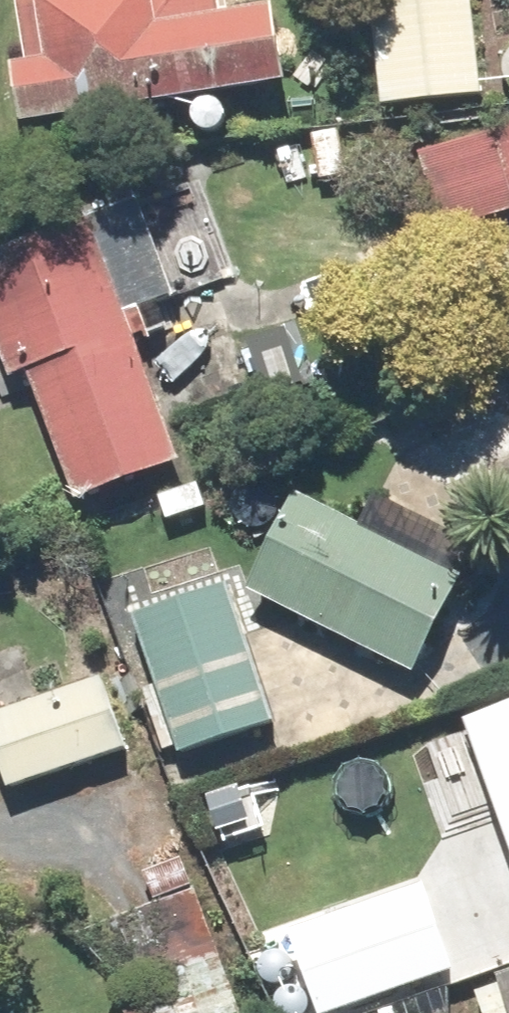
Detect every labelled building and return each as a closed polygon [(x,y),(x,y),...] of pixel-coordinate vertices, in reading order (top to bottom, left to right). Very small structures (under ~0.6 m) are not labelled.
[(33,68),(19,71),(30,130),(292,84),(279,10),(225,20),(222,0),(21,0),(33,68)] [(475,0),(375,0),(387,110),(485,99),(475,0)] [(424,157),(446,235),(508,217),(508,132),(424,157)] [(0,257),(0,341),(15,383),(33,376),(79,505),(184,468),(139,341),(152,336),(143,311),(130,315),(97,223),(0,257)] [(300,497),(251,594),(420,678),(469,581),(300,497)] [(232,587),(137,620),(182,757),(278,726),(232,587)] [(0,718),(0,756),(13,793),(132,751),(106,680),(0,718)] [(508,870),(508,696),(455,715),(508,870)] [(128,1012),(242,1012),(200,891),(125,917),(148,985),(121,994),(128,1012)] [(294,937),(320,1010),(448,964),(423,891),(294,937)] [(501,979),(504,987),(479,996),(485,1012),(508,1012),(508,976),(501,979)]
